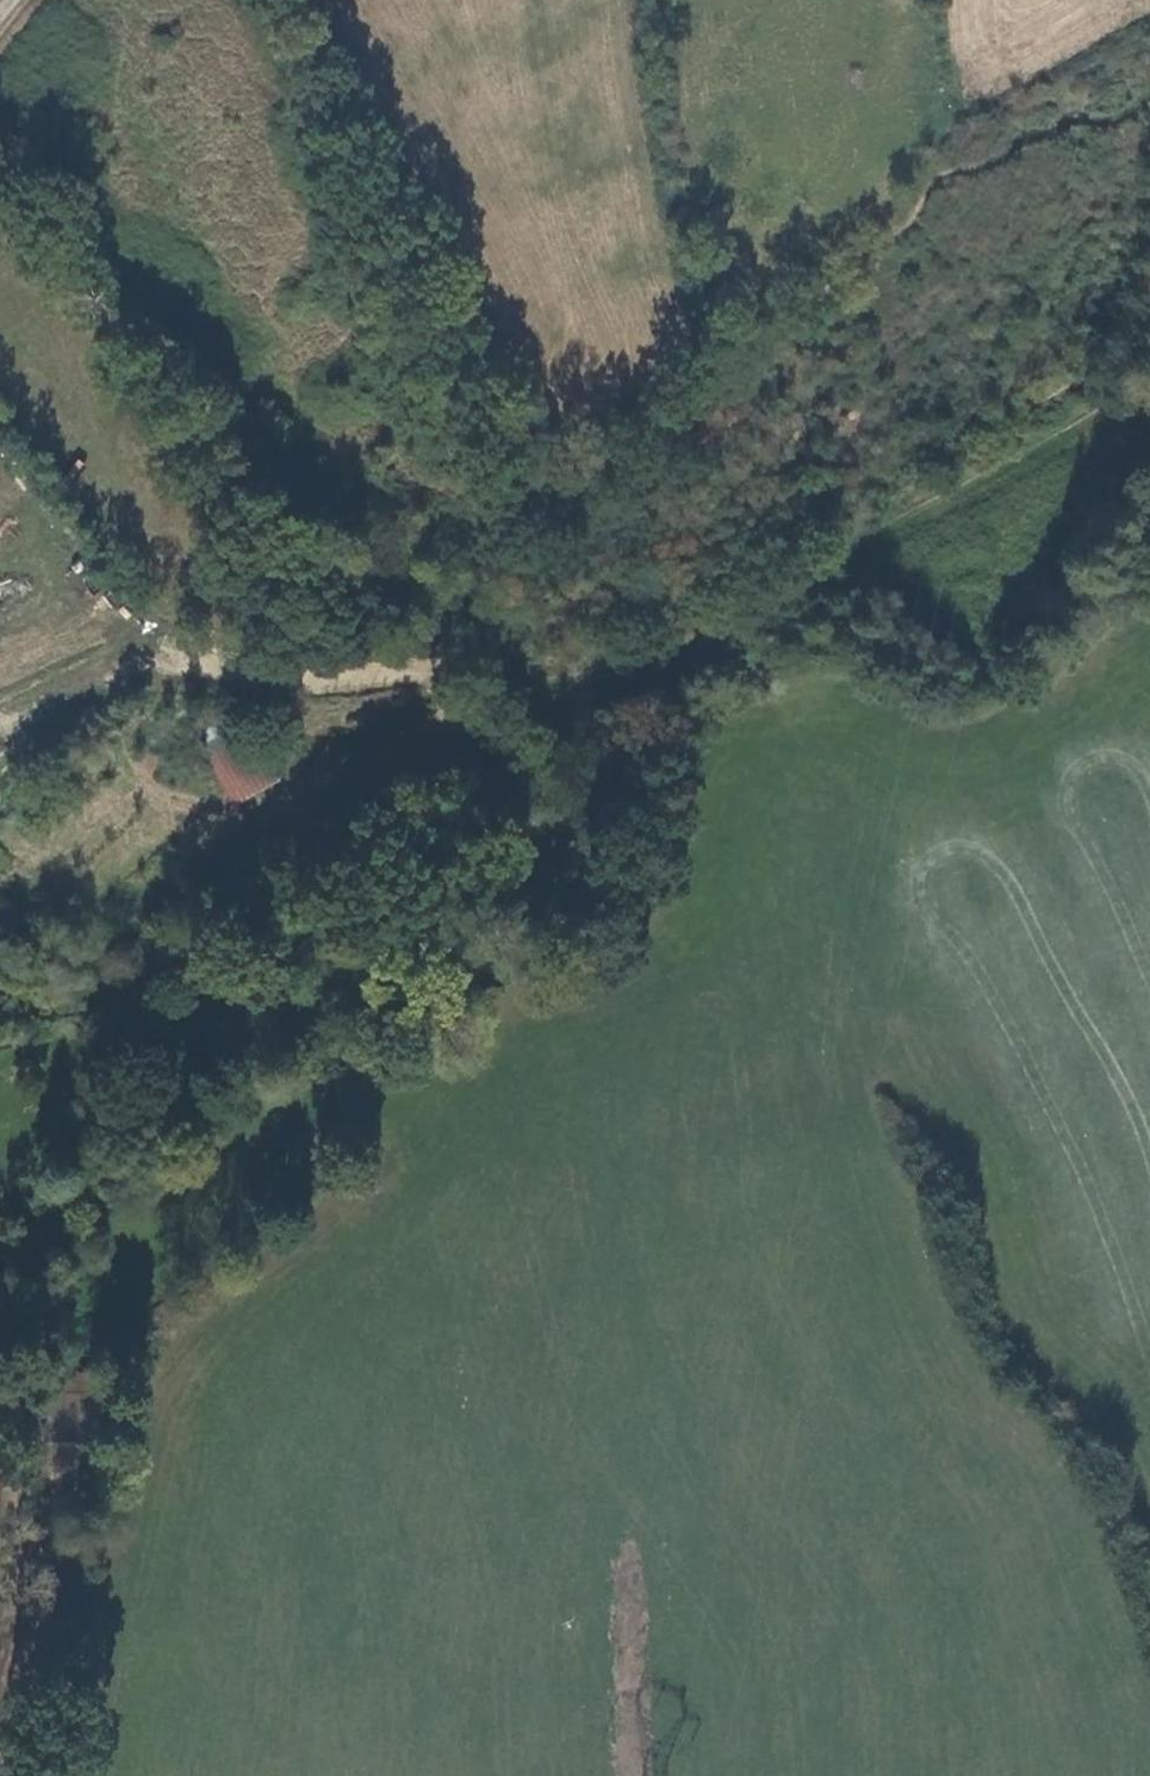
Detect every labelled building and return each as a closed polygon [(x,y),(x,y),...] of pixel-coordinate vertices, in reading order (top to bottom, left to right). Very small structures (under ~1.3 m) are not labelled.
[(229,804),(277,784),(253,728),(205,748),(229,804)]
